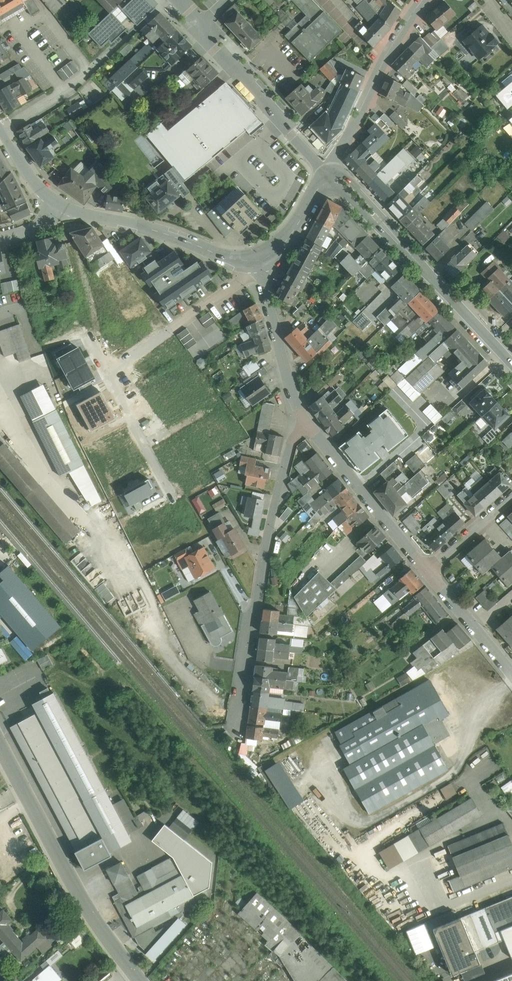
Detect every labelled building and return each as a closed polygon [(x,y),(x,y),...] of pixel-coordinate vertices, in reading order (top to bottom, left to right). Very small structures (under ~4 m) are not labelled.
[(2,21),(3,24),(4,23),(4,22),(28,8),(32,15),(40,10),(34,0),(0,0),(0,22),(2,21)] [(61,0),(43,0),(54,14),(65,4),(61,0)] [(110,12),(110,13),(88,33),(101,47),(109,40),(110,42),(112,43),(127,29),(130,32),(137,25),(143,19),(144,19),(156,8),(155,7),(148,0),(122,0),(110,12)] [(109,12),(122,0),(98,0),(109,12)] [(313,0),(292,0),(306,15),(285,35),(310,61),(342,30),(313,0)] [(344,0),(331,0),(350,21),(357,15),(344,0)] [(365,17),(374,9),(366,0),(350,0),(365,17)] [(389,1),(388,0),(376,0),(375,1),(384,8),(380,15),(391,28),(401,11),(389,1)] [(455,14),(444,2),(426,17),(436,29),(455,14)] [(235,4),(223,15),(228,21),(238,11),(239,12),(241,10),(235,4)] [(373,47),(391,28),(380,15),(374,9),(365,17),(371,25),(368,28),(367,31),(363,36),(373,47)] [(263,38),(238,11),(225,23),(243,42),(244,40),(251,47),(249,49),(250,50),(263,38)] [(160,12),(152,20),(151,18),(149,20),(151,21),(141,30),(152,42),(158,48),(177,30),(160,12)] [(350,21),(349,21),(354,27),(355,27),(360,22),(361,20),(357,15),(350,21)] [(360,22),(355,27),(361,33),(366,29),(360,22)] [(42,26),(32,34),(40,45),(50,37),(42,26)] [(487,36),(479,27),(463,41),(472,51),(475,48),(482,56),(495,46),(495,45),(498,42),(491,33),(487,36)] [(158,48),(157,48),(161,52),(161,55),(166,61),(169,61),(172,64),(174,63),(176,63),(179,60),(179,58),(192,46),(177,30),(158,48)] [(430,33),(423,39),(430,47),(431,47),(437,41),(430,33)] [(423,39),(420,36),(415,41),(415,42),(428,54),(428,53),(433,49),(431,47),(430,47),(423,39)] [(437,41),(431,47),(433,49),(439,57),(449,48),(441,38),(437,41)] [(1,61),(2,62),(4,60),(4,59),(9,56),(0,40),(0,62),(1,61)] [(152,42),(148,47),(153,52),(157,48),(158,48),(152,42)] [(428,54),(415,42),(409,48),(392,65),(403,75),(419,59),(427,67),(435,59),(428,53),(428,54)] [(146,45),(138,52),(139,53),(145,60),(153,52),(148,47),(146,45)] [(153,52),(145,60),(145,69),(167,69),(167,68),(172,64),(169,61),(166,61),(161,55),(161,52),(157,48),(153,52)] [(139,53),(131,60),(138,67),(145,60),(139,53)] [(218,73),(202,56),(187,70),(187,69),(179,76),(187,84),(192,79),(201,89),(218,73)] [(131,59),(110,78),(118,86),(125,79),(138,67),(131,60),(131,59)] [(328,59),(319,68),(331,80),(340,71),(328,59)] [(145,60),(138,67),(125,79),(134,88),(145,78),(145,69),(145,60)] [(78,70),(71,61),(66,64),(74,74),(78,70)] [(19,63),(12,67),(15,72),(22,68),(19,63)] [(74,74),(66,64),(62,68),(69,77),(74,74)] [(10,85),(0,90),(0,101),(7,113),(21,105),(17,98),(22,95),(22,96),(32,90),(25,78),(30,74),(24,66),(22,68),(15,72),(15,73),(19,80),(10,85)] [(62,68),(57,71),(64,81),(69,77),(62,68)] [(365,77),(347,68),(340,83),(345,85),(358,91),(365,77)] [(265,123),(232,88),(218,73),(201,89),(146,135),(173,167),(184,183),(247,130),(252,135),(265,123)] [(511,74),(502,82),(506,87),(496,95),(507,109),(511,105),(511,75),(511,74)] [(401,84),(387,77),(379,93),(394,100),(399,89),(401,84)] [(418,90),(407,79),(402,84),(413,95),(418,90)] [(166,80),(156,89),(161,94),(171,85),(166,80)] [(301,84),(285,97),(302,115),(324,95),(317,87),(310,94),(301,84)] [(353,103),(358,91),(345,85),(343,91),(340,89),(337,96),(353,103)] [(447,87),(438,95),(442,99),(451,91),(447,87)] [(459,88),(453,93),(462,102),(468,97),(459,88)] [(410,94),(399,89),(394,100),(398,102),(398,103),(404,106),(405,105),(410,94)] [(416,98),(411,93),(410,94),(405,105),(418,111),(423,105),(422,103),(416,98)] [(425,99),(420,94),(416,98),(422,103),(425,99)] [(347,116),(353,103),(337,96),(331,109),(347,116)] [(79,101),(67,107),(71,116),(84,110),(79,101)] [(327,113),(313,127),(327,142),(340,129),(347,116),(331,109),(329,115),(327,113)] [(407,124),(395,111),(390,116),(402,129),(407,124)] [(393,123),(384,113),(380,117),(389,127),(393,123)] [(389,127),(380,117),(376,122),(385,131),(389,127)] [(76,132),(68,122),(64,124),(72,135),(76,132)] [(34,130),(31,125),(18,132),(26,145),(49,131),(44,123),(34,130)] [(375,124),(369,131),(372,134),(379,128),(375,124)] [(389,138),(379,128),(372,134),(363,143),(370,151),(373,154),(374,152),(389,138)] [(45,144),(41,139),(28,148),(41,166),(56,155),(51,147),(58,142),(54,136),(45,144)] [(370,151),(363,143),(356,150),(344,161),(354,171),(365,161),(366,160),(363,158),(370,151)] [(387,164),(382,169),(384,172),(379,177),(385,183),(405,164),(412,171),(418,164),(403,148),(387,164)] [(387,164),(374,152),(366,160),(365,161),(377,174),(382,169),(387,164)] [(0,155),(0,184),(12,172),(11,172),(10,172),(0,155)] [(418,164),(412,171),(416,175),(417,175),(427,164),(423,159),(418,164)] [(377,174),(365,161),(354,171),(367,184),(376,175),(377,174)] [(83,177),(71,168),(66,176),(60,185),(84,202),(96,186),(95,186),(96,184),(105,193),(113,187),(117,184),(116,184),(106,173),(108,171),(106,170),(104,172),(97,163),(83,177)] [(184,183),(173,167),(157,179),(147,187),(151,194),(147,197),(161,215),(169,209),(166,206),(179,195),(182,199),(191,192),(184,183)] [(14,221),(31,213),(19,187),(12,172),(0,184),(0,192),(6,204),(2,205),(2,204),(0,205),(0,223),(14,221)] [(385,183),(379,177),(376,175),(367,184),(384,203),(394,192),(388,185),(387,186),(385,184),(385,183)] [(416,175),(399,193),(403,198),(416,186),(422,180),(417,175),(416,175)] [(424,181),(419,186),(423,190),(427,185),(424,181)] [(117,184),(113,187),(112,196),(121,197),(122,190),(117,184)] [(245,194),(237,185),(214,206),(238,232),(248,223),(249,225),(253,221),(252,220),(261,211),(245,194)] [(416,186),(403,198),(411,207),(413,200),(421,191),(416,186)] [(430,191),(424,196),(430,202),(436,197),(430,191)] [(399,193),(387,205),(400,220),(412,208),(411,207),(403,198),(399,193)] [(112,196),(108,195),(106,209),(122,211),(125,197),(121,197),(112,196)] [(424,196),(412,208),(400,220),(406,227),(417,216),(430,202),(424,196)] [(342,207),(328,199),(316,220),(331,228),(333,225),(336,227),(338,228),(351,217),(342,207)] [(467,200),(457,209),(461,212),(470,203),(467,200)] [(454,206),(443,218),(444,218),(449,224),(461,212),(457,209),(454,206)] [(479,211),(466,224),(472,230),(485,218),(479,211)] [(434,234),(417,216),(406,227),(407,227),(422,243),(422,244),(423,244),(434,234)] [(362,228),(351,217),(338,228),(349,240),(362,228)] [(444,218),(437,225),(443,231),(444,229),(449,224),(444,218)] [(331,228),(316,220),(306,239),(321,247),(331,228)] [(116,302),(129,322),(138,317),(140,316),(140,315),(155,305),(107,238),(103,242),(92,227),(71,232),(86,257),(86,256),(91,264),(116,302)] [(380,248),(362,228),(349,240),(350,241),(352,243),(363,255),(368,260),(380,248)] [(443,231),(438,236),(446,244),(452,238),(444,229),(443,231)] [(438,236),(426,248),(438,260),(449,248),(446,244),(438,236)] [(52,238),(38,241),(41,252),(37,253),(40,267),(42,267),(45,281),(55,278),(52,269),(55,268),(53,264),(57,263),(59,271),(69,268),(63,243),(59,244),(58,240),(53,241),(52,238)] [(141,238),(121,251),(133,267),(139,263),(147,258),(145,255),(150,251),(141,238)] [(321,247),(306,239),(291,267),(307,276),(307,275),(322,248),(321,247)] [(335,240),(326,253),(333,258),(335,256),(343,248),(335,240)] [(343,248),(335,256),(338,259),(342,255),(341,254),(352,243),(350,241),(343,248)] [(467,245),(444,267),(454,277),(477,255),(467,245)] [(388,255),(380,248),(368,260),(371,263),(375,267),(388,255)] [(183,264),(175,251),(157,263),(155,259),(147,265),(150,268),(145,271),(142,274),(146,281),(147,280),(151,285),(153,283),(159,291),(155,293),(165,308),(212,276),(202,261),(199,263),(197,261),(184,270),(181,265),(183,264)] [(356,261),(349,253),(341,262),(353,275),(362,267),(356,261)] [(147,265),(155,259),(152,255),(147,258),(139,263),(145,271),(150,268),(147,265)] [(363,255),(356,261),(362,267),(368,260),(363,255)] [(400,269),(388,255),(375,267),(388,281),(400,269)] [(493,262),(483,271),(488,277),(497,269),(497,270),(499,268),(493,262)] [(367,266),(361,272),(367,278),(373,272),(371,271),(367,266)] [(307,276),(291,267),(289,271),(283,281),(299,290),(301,291),(309,276),(307,275),(307,276)] [(497,269),(488,277),(491,280),(488,283),(487,282),(479,289),(489,299),(508,281),(497,270),(497,269)] [(420,291),(404,273),(391,286),(402,298),(389,310),(394,316),(398,312),(409,302),(420,291)] [(18,279),(6,282),(8,292),(20,290),(18,279)] [(299,290),(283,281),(278,292),(282,294),(279,298),(291,304),(299,290)] [(489,299),(504,316),(511,309),(511,285),(509,281),(508,281),(489,299)] [(382,283),(372,293),(376,298),(386,288),(382,283)] [(386,288),(379,295),(384,300),(385,301),(385,300),(391,294),(386,288)] [(438,310),(420,291),(409,302),(417,311),(426,321),(438,310)] [(391,294),(385,300),(388,303),(394,297),(391,294)] [(376,298),(374,300),(379,306),(384,300),(379,295),(376,298)] [(409,302),(398,312),(405,319),(409,314),(411,316),(417,311),(409,302)] [(256,303),(244,309),(231,319),(235,325),(247,316),(251,324),(264,317),(256,303)] [(303,303),(293,314),(299,319),(309,309),(303,303)] [(450,322),(438,310),(426,321),(416,331),(420,334),(430,324),(433,327),(422,337),(428,342),(450,322)] [(405,319),(398,312),(394,316),(389,321),(407,340),(416,331),(405,319)] [(210,313),(199,320),(206,329),(216,322),(210,313)] [(264,317),(251,324),(247,326),(252,336),(253,336),(266,332),(263,321),(265,320),(264,317)] [(327,319),(308,340),(318,351),(317,352),(320,355),(331,343),(326,336),(335,327),(327,319)] [(450,322),(428,342),(422,348),(424,350),(416,357),(421,362),(457,329),(450,322)] [(303,323),(286,337),(296,349),(307,340),(303,334),(309,329),(303,323)] [(20,324),(8,328),(20,362),(31,358),(20,324)] [(0,331),(0,338),(10,335),(7,328),(0,331)] [(186,329),(177,336),(187,350),(197,343),(186,329)] [(421,362),(417,366),(433,382),(444,371),(435,361),(443,354),(446,358),(454,351),(466,340),(457,329),(421,362)] [(241,330),(232,337),(238,346),(248,339),(241,330)] [(266,332),(253,336),(255,340),(242,345),(247,355),(258,351),(259,353),(271,349),(266,332)] [(0,338),(0,343),(5,356),(16,352),(10,335),(0,338)] [(308,340),(307,340),(296,349),(307,361),(317,352),(318,351),(308,340)] [(488,363),(466,340),(454,351),(462,360),(455,367),(458,370),(456,372),(457,373),(454,375),(464,386),(488,363)] [(66,343),(47,350),(50,360),(70,353),(66,343)] [(416,357),(411,358),(398,369),(405,377),(417,366),(421,362),(416,357)] [(254,359),(243,367),(249,376),(260,368),(254,359)] [(264,366),(252,375),(255,380),(259,377),(260,378),(268,372),(264,366)] [(433,382),(417,366),(405,377),(400,382),(414,399),(421,393),(433,382)] [(338,373),(327,383),(331,387),(342,378),(338,373)] [(255,380),(242,389),(252,404),(269,392),(260,378),(259,377),(255,380)] [(320,378),(311,386),(315,391),(324,382),(320,378)] [(414,399),(400,382),(398,384),(402,389),(386,404),(401,423),(414,412),(414,413),(428,401),(421,393),(414,399)] [(43,385),(21,396),(34,421),(56,409),(43,385)] [(335,389),(325,399),(322,396),(309,406),(320,421),(334,411),(331,409),(343,398),(335,389)] [(488,389),(485,389),(484,389),(482,391),(480,389),(471,398),(473,400),(470,402),(482,415),(497,402),(491,396),(490,395),(491,392),(488,389)] [(266,402),(263,405),(257,431),(269,434),(275,404),(266,402)] [(497,402),(482,415),(475,421),(482,428),(488,422),(493,427),(495,428),(497,426),(509,415),(508,414),(509,411),(506,408),(503,408),(502,408),(497,402)] [(386,404),(339,446),(338,447),(352,464),(401,423),(386,404)] [(346,405),(336,414),(334,411),(320,421),(331,437),(345,426),(343,424),(354,413),(346,405)] [(34,421),(33,421),(61,476),(70,472),(84,465),(56,409),(34,421)] [(450,411),(441,418),(446,424),(455,416),(450,411)] [(401,423),(352,464),(362,476),(412,435),(405,427),(417,417),(414,413),(414,412),(401,423)] [(493,427),(482,438),(488,444),(502,432),(497,426),(495,428),(493,427)] [(498,436),(502,441),(511,433),(511,434),(511,433),(511,430),(508,426),(498,436)] [(269,434),(257,431),(255,442),(265,444),(263,452),(280,455),(284,437),(269,434)] [(298,446),(303,453),(313,446),(308,439),(298,446)] [(4,443),(2,444),(0,446),(0,465),(65,542),(66,542),(79,531),(4,443)] [(318,453),(305,463),(309,469),(305,472),(304,471),(298,476),(303,482),(326,463),(318,453)] [(426,465),(416,454),(411,458),(421,470),(426,465)] [(256,459),(242,456),(240,465),(246,466),(247,464),(255,465),(256,459)] [(394,461),(380,473),(385,479),(398,467),(394,461)] [(333,472),(326,463),(303,482),(309,490),(320,481),(321,482),(333,472)] [(255,465),(247,464),(246,466),(245,474),(247,474),(245,484),(264,488),(266,478),(269,479),(271,468),(255,465)] [(102,501),(84,465),(70,472),(87,501),(89,500),(92,505),(102,501)] [(510,485),(502,476),(505,473),(500,467),(497,470),(494,467),(488,472),(494,478),(490,481),(501,493),(510,485)] [(388,481),(375,492),(383,503),(396,492),(409,480),(404,474),(397,480),(398,482),(393,487),(388,481)] [(409,480),(396,492),(399,496),(400,496),(406,491),(409,495),(415,497),(415,496),(430,483),(425,476),(421,479),(416,474),(409,480)] [(298,476),(288,484),(293,493),(299,486),(303,482),(298,476)] [(501,493),(490,481),(487,483),(482,477),(476,482),(482,488),(481,489),(492,501),(501,493)] [(346,488),(338,478),(326,489),(328,492),(324,495),(323,493),(317,498),(323,506),(346,488)] [(457,491),(447,480),(442,485),(452,496),(457,491)] [(492,501),(481,489),(482,488),(476,482),(471,486),(477,492),(474,495),(484,507),(492,501)] [(442,485),(437,489),(447,500),(452,496),(442,485)] [(346,488),(323,506),(320,509),(325,515),(338,504),(340,507),(353,496),(346,488)] [(308,492),(297,501),(303,507),(312,497),(308,492)] [(399,496),(396,492),(383,503),(393,515),(407,504),(400,496),(399,496)] [(484,507),(474,495),(470,498),(465,492),(459,497),(465,503),(475,515),(484,507)] [(198,495),(192,498),(200,512),(205,509),(198,495)] [(264,500),(248,496),(248,497),(250,498),(246,516),(255,517),(260,518),(264,500)] [(353,496),(340,507),(343,511),(333,519),(334,521),(338,526),(347,519),(362,507),(353,496)] [(323,506),(317,498),(315,500),(312,497),(303,507),(306,512),(312,505),(317,510),(319,508),(323,506)] [(285,520),(292,509),(287,506),(280,517),(285,520)] [(362,507),(347,519),(348,521),(344,525),(350,532),(356,527),(369,516),(362,507)] [(466,524),(452,508),(446,513),(449,517),(445,521),(455,533),(466,524)] [(320,509),(313,516),(318,520),(325,515),(320,509)] [(225,523),(219,512),(208,518),(219,538),(222,537),(221,536),(229,532),(224,524),(225,523)] [(318,520),(313,516),(308,521),(313,526),(319,521),(318,520)] [(260,518),(255,517),(252,528),(259,529),(261,518),(260,518)] [(499,525),(503,529),(511,521),(508,517),(499,525)] [(338,526),(335,529),(332,533),(329,536),(335,543),(350,532),(344,525),(348,521),(347,519),(338,526)] [(332,533),(335,529),(338,526),(334,521),(327,527),(332,533)] [(455,533),(445,521),(435,529),(446,541),(455,533)] [(503,529),(507,534),(511,529),(511,521),(503,529)] [(375,526),(357,540),(366,550),(385,536),(375,526)] [(252,528),(250,527),(248,534),(258,536),(259,529),(252,528)] [(229,532),(221,536),(222,537),(232,554),(245,546),(235,528),(229,532)] [(446,541),(435,529),(430,533),(427,529),(421,535),(435,551),(446,541)] [(79,531),(66,542),(77,555),(82,551),(83,552),(84,550),(83,549),(90,544),(79,530),(79,531)] [(485,539),(466,555),(474,565),(493,548),(485,539)] [(178,560),(194,552),(191,546),(175,554),(178,560)] [(402,558),(393,546),(380,556),(381,557),(384,561),(374,570),(379,577),(402,558)] [(178,560),(177,561),(189,582),(215,568),(204,547),(194,552),(178,560)] [(493,548),(474,565),(483,574),(491,567),(493,565),(502,558),(501,557),(493,548)] [(501,557),(502,558),(493,565),(491,567),(499,577),(511,565),(511,553),(509,550),(501,557)] [(21,552),(18,555),(28,567),(32,564),(21,552)] [(366,562),(361,566),(365,571),(369,567),(378,559),(374,554),(366,562)] [(381,557),(378,559),(369,567),(372,569),(367,573),(374,581),(379,577),(374,570),(384,561),(381,557)] [(358,558),(331,583),(336,589),(361,566),(366,562),(362,558),(358,558)] [(61,626),(9,565),(0,572),(0,576),(3,580),(0,583),(0,612),(33,651),(61,626)] [(499,577),(507,586),(511,582),(511,565),(499,577)] [(308,582),(319,571),(313,566),(302,577),(308,582)] [(411,569),(399,579),(400,581),(390,589),(399,598),(408,590),(412,594),(424,584),(411,569)] [(331,583),(319,571),(308,582),(294,596),(306,617),(336,589),(331,583)] [(115,597),(104,582),(95,589),(106,604),(115,597)] [(176,585),(162,593),(166,600),(180,592),(176,585)] [(436,598),(426,586),(414,596),(416,599),(402,609),(408,616),(422,605),(424,608),(436,598)] [(488,594),(484,590),(476,598),(480,602),(488,594)] [(219,608),(210,591),(195,600),(200,610),(195,613),(211,643),(213,645),(215,646),(217,646),(220,644),(221,642),(221,640),(221,638),(219,635),(225,632),(227,635),(233,631),(220,607),(219,608)] [(488,594),(480,602),(484,607),(492,599),(488,594)] [(448,613),(436,598),(424,608),(435,623),(448,613)] [(492,599),(484,607),(488,611),(496,603),(492,599)] [(280,610),(264,609),(262,620),(293,623),(294,616),(279,614),(280,610)] [(404,614),(397,619),(401,625),(409,619),(404,614)] [(307,617),(294,616),(293,623),(312,626),(307,617)] [(293,623),(262,620),(261,631),(276,633),(277,629),(292,631),(293,623)] [(506,621),(496,629),(511,647),(511,627),(506,621)] [(312,626),(293,623),(292,631),(296,636),(307,637),(307,634),(312,634),(312,626)] [(457,623),(445,633),(458,649),(471,639),(458,624),(457,623)] [(458,649),(445,633),(442,629),(431,637),(431,638),(423,644),(434,657),(417,670),(414,667),(407,672),(413,680),(425,673),(425,672),(425,670),(427,669),(428,670),(438,663),(439,664),(458,649)] [(276,639),(260,637),(258,648),(289,652),(290,645),(275,643),(276,639)] [(303,641),(292,640),(292,645),(290,645),(289,652),(301,653),(303,641)] [(423,644),(413,652),(417,657),(411,662),(414,667),(417,670),(434,657),(423,644)] [(289,652),(258,648),(257,660),(273,661),(273,657),(288,659),(289,652)] [(48,654),(37,659),(43,670),(53,664),(48,654)] [(272,667),(256,665),(255,676),(285,680),(286,673),(271,671),(272,667)] [(299,668),(289,667),(288,673),(286,673),(285,680),(297,681),(299,668)] [(285,680),(255,676),(253,690),(269,692),(269,685),(284,687),(285,687),(285,680)] [(297,681),(285,680),(285,687),(284,687),(284,689),(289,690),(288,693),(295,694),(297,681)] [(429,680),(397,698),(335,732),(342,744),(340,745),(351,764),(351,765),(438,716),(440,719),(441,719),(449,715),(447,711),(450,709),(451,706),(445,695),(440,698),(434,687),(433,687),(429,680)] [(269,692),(253,690),(251,705),(267,707),(267,706),(286,709),(287,703),(282,702),(283,699),(275,697),(274,700),(268,699),(269,692)] [(105,789),(54,692),(38,700),(43,709),(36,713),(83,801),(105,789)] [(267,707),(251,705),(248,722),(264,724),(265,719),(280,721),(281,713),(266,712),(267,707)] [(83,801),(36,713),(11,726),(77,850),(102,837),(83,801)] [(438,716),(351,765),(351,764),(344,768),(354,787),(434,743),(434,744),(449,735),(441,719),(440,719),(438,716)] [(264,727),(248,725),(246,738),(262,740),(263,736),(278,737),(279,729),(264,728),(264,727)] [(434,743),(354,787),(369,813),(448,768),(434,744),(434,743)] [(299,755),(287,763),(292,770),(303,762),(299,755)] [(301,801),(276,763),(265,770),(290,808),(301,801)] [(440,788),(446,798),(457,792),(451,782),(440,788)] [(129,835),(105,789),(83,801),(102,837),(108,846),(129,835)] [(471,798),(437,818),(447,835),(481,815),(471,798)] [(133,817),(124,799),(114,805),(123,822),(133,817)] [(174,818),(189,832),(199,821),(184,808),(174,818)] [(147,809),(138,815),(140,819),(150,814),(147,809)] [(138,815),(133,818),(139,828),(144,825),(140,819),(138,815)] [(447,835),(437,818),(419,828),(430,846),(447,835)] [(448,846),(460,875),(465,887),(511,867),(511,843),(503,823),(448,846)] [(206,889),(209,887),(213,862),(165,824),(152,840),(173,857),(138,876),(143,885),(138,887),(140,891),(137,892),(121,862),(107,869),(122,897),(115,901),(134,937),(135,936),(153,927),(173,916),(172,916),(182,911),(210,896),(206,889)] [(430,846),(419,828),(409,835),(419,852),(430,846)] [(77,850),(75,851),(85,869),(112,855),(108,846),(102,837),(77,850)] [(460,875),(449,880),(453,891),(465,887),(460,875)] [(256,892),(242,908),(272,936),(265,944),(272,951),(269,955),(282,966),(284,964),(295,980),(318,980),(294,941),(299,934),(301,933),(288,921),(256,892)] [(485,907),(495,932),(506,928),(511,925),(511,896),(485,907)] [(485,907),(461,917),(475,951),(499,941),(510,937),(506,928),(495,932),(485,907)] [(6,924),(12,919),(3,910),(0,913),(0,936),(5,941),(0,945),(0,949),(6,956),(12,950),(21,960),(37,946),(46,938),(39,929),(23,943),(6,924)] [(166,926),(156,932),(153,927),(135,936),(139,944),(147,952),(146,953),(154,960),(186,924),(180,918),(184,914),(182,911),(172,916),(173,916),(173,918),(166,926)] [(475,951),(461,917),(433,928),(452,974),(461,970),(480,963),(475,951)] [(82,929),(70,940),(76,947),(84,940),(89,937),(82,929)] [(299,934),(294,941),(318,980),(347,980),(299,934)] [(46,938),(37,946),(43,953),(52,945),(46,938)] [(54,963),(63,953),(58,949),(50,959),(54,963)] [(484,973),(480,963),(461,970),(465,980),(484,973)] [(31,980),(59,980),(62,978),(50,964),(31,980)]
